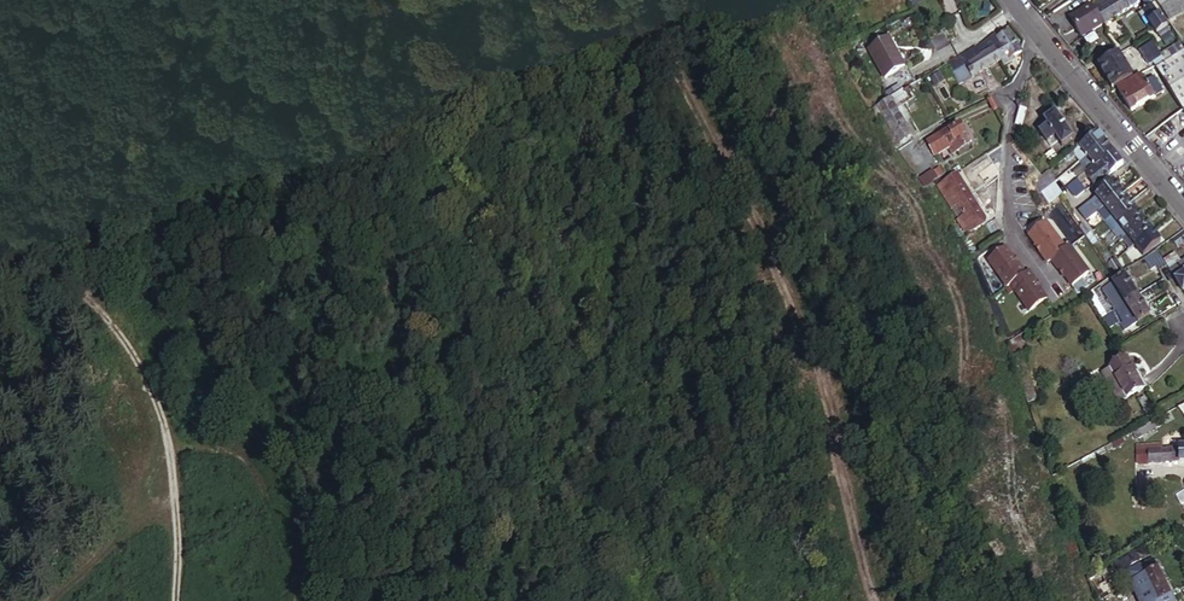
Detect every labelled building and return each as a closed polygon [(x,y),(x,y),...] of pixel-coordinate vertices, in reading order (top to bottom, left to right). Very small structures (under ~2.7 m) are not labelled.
[(1109,4),(1107,0),(1099,0),(1094,4),(1099,10),(1109,4)] [(1120,16),(1132,8),(1127,0),(1116,0),(1111,3),(1120,16)] [(1161,8),(1174,0),(1156,0),(1157,3),(1161,8)] [(1161,9),(1171,23),(1183,15),(1183,0),(1176,0),(1161,9)] [(1106,22),(1107,24),(1120,16),(1111,3),(1109,4),(1099,10),(1106,22)] [(1085,37),(1106,22),(1099,10),(1094,4),(1072,17),(1085,37)] [(1160,16),(1152,6),(1144,12),(1152,22),(1150,23),(1151,24),(1159,34),(1169,26),(1161,15),(1160,16)] [(1140,15),(1149,26),(1151,24),(1150,23),(1152,22),(1144,12),(1140,15)] [(987,44),(988,47),(991,53),(995,50),(1002,61),(1005,67),(1013,62),(1012,60),(1022,53),(1009,31),(1007,33),(1005,29),(977,49),(978,50),(987,44)] [(887,80),(908,69),(892,40),(872,52),(887,80)] [(1155,54),(1161,50),(1156,41),(1142,49),(1148,58),(1155,54)] [(1183,50),(1183,49),(1180,43),(1169,50),(1173,56),(1183,50)] [(987,44),(978,50),(983,58),(991,53),(988,47),(987,44)] [(991,53),(983,58),(972,65),(962,71),(969,81),(1002,61),(995,50),(991,53)] [(983,58),(978,50),(967,57),(972,65),(983,58)] [(1160,61),(1166,58),(1164,53),(1161,50),(1155,54),(1160,61)] [(1168,60),(1173,56),(1169,50),(1164,53),(1166,58),(1168,60)] [(1183,109),(1183,108),(1183,53),(1159,68),(1183,109)] [(1122,54),(1101,67),(1114,88),(1135,76),(1122,54)] [(1153,65),(1160,61),(1155,54),(1148,58),(1153,65)] [(972,65),(967,57),(957,63),(962,70),(962,71),(972,65)] [(957,63),(949,68),(954,75),(962,70),(957,63)] [(1142,75),(1119,89),(1124,98),(1147,84),(1142,75)] [(1147,84),(1155,99),(1165,93),(1157,79),(1147,84)] [(1147,84),(1124,98),(1133,112),(1155,99),(1147,84)] [(1067,96),(1061,88),(1048,97),(1054,105),(1067,96)] [(889,99),(878,106),(901,144),(913,137),(889,99)] [(878,106),(872,110),(882,129),(893,147),(901,144),(878,106)] [(1049,125),(1046,128),(1041,131),(1049,143),(1057,137),(1064,147),(1075,140),(1057,112),(1046,120),(1049,125)] [(1023,128),(1027,116),(1022,114),(1018,126),(1023,128)] [(953,155),(972,146),(967,137),(968,136),(963,125),(929,140),(936,155),(950,149),(953,155)] [(1108,142),(1100,131),(1081,146),(1089,156),(1108,142)] [(1096,166),(1115,151),(1108,142),(1089,156),(1090,157),(1095,164),(1096,166)] [(1089,156),(1081,146),(1075,151),(1083,162),(1090,157),(1089,156)] [(1103,180),(1125,164),(1115,151),(1096,166),(1094,168),(1103,180)] [(1090,171),(1094,168),(1092,166),(1095,164),(1090,157),(1083,162),(1090,171)] [(981,175),(987,184),(1002,174),(996,165),(981,175)] [(1096,185),(1103,180),(1094,168),(1090,171),(1087,173),(1096,185)] [(1046,172),(1038,178),(1045,186),(1054,180),(1056,182),(1057,181),(1049,170),(1046,172)] [(919,180),(925,188),(939,179),(934,171),(919,180)] [(966,215),(959,219),(958,220),(967,233),(987,220),(959,175),(946,182),(951,190),(957,200),(966,215)] [(1080,178),(1072,184),(1080,194),(1088,189),(1080,178)] [(1042,188),(1044,191),(1056,182),(1054,180),(1045,186),(1042,188)] [(1056,182),(1044,191),(1052,201),(1063,193),(1056,182)] [(1124,192),(1116,182),(1098,197),(1105,207),(1124,192)] [(957,200),(951,190),(943,194),(950,204),(957,200)] [(1131,202),(1124,192),(1105,207),(1113,216),(1131,202)] [(1105,207),(1098,197),(1092,201),(1100,211),(1105,207)] [(950,204),(959,219),(966,215),(957,200),(950,204)] [(1092,201),(1080,210),(1088,220),(1098,212),(1100,211),(1092,201)] [(1120,226),(1139,212),(1131,202),(1113,216),(1120,226)] [(1098,212),(1106,222),(1113,216),(1105,207),(1100,211),(1098,212)] [(1128,236),(1147,222),(1139,212),(1120,226),(1128,236)] [(1106,222),(1113,231),(1120,226),(1113,216),(1106,222)] [(1135,245),(1154,231),(1147,222),(1128,236),(1135,245)] [(1084,223),(1081,225),(1087,233),(1090,231),(1084,223)] [(1066,252),(1046,226),(1029,239),(1037,249),(1039,249),(1038,252),(1049,265),(1052,263),(1062,276),(1066,277),(1065,278),(1073,288),(1090,276),(1070,250),(1066,252)] [(1113,231),(1121,242),(1123,240),(1128,236),(1120,226),(1113,231)] [(1162,242),(1154,231),(1135,245),(1143,256),(1162,242)] [(1173,239),(1178,247),(1183,243),(1183,231),(1173,239)] [(1130,249),(1135,245),(1128,236),(1123,240),(1130,249)] [(1013,286),(1033,312),(1050,300),(1042,290),(1040,290),(1041,286),(1031,273),(1028,275),(1017,262),(1014,262),(1014,260),(1006,250),(990,262),(1010,289),(1013,286)] [(1167,261),(1160,251),(1155,253),(1160,264),(1167,261)] [(1108,252),(1102,257),(1105,262),(1108,267),(1115,261),(1108,252)] [(1173,268),(1183,263),(1183,260),(1181,254),(1170,260),(1173,268)] [(1115,261),(1108,267),(1114,275),(1123,270),(1116,260),(1115,261)] [(1174,270),(1175,271),(1178,277),(1183,273),(1183,263),(1173,268),(1174,270)] [(1126,303),(1138,296),(1125,276),(1113,283),(1113,284),(1126,303)] [(1120,307),(1126,303),(1113,284),(1104,290),(1116,310),(1120,307)] [(1109,315),(1093,292),(1088,295),(1104,318),(1109,315)] [(1151,315),(1138,296),(1126,303),(1133,314),(1139,323),(1151,315)] [(1160,317),(1176,308),(1169,297),(1154,307),(1160,317)] [(1133,314),(1126,303),(1120,307),(1127,317),(1133,314)] [(1120,307),(1116,310),(1125,323),(1122,325),(1126,332),(1134,327),(1127,317),(1120,307)] [(1109,315),(1104,318),(1110,328),(1119,322),(1112,312),(1109,315)] [(1134,327),(1139,323),(1133,314),(1127,317),(1134,327)] [(1144,387),(1128,356),(1111,365),(1111,366),(1127,397),(1144,387)] [(1117,402),(1127,397),(1111,366),(1102,371),(1117,402)] [(1152,410),(1145,396),(1140,399),(1148,413),(1152,410)] [(1159,429),(1155,423),(1134,433),(1138,440),(1159,429)] [(1151,449),(1151,445),(1151,444),(1138,444),(1138,464),(1151,464),(1151,449)] [(1162,464),(1162,450),(1151,449),(1151,464),(1162,464)] [(1182,464),(1181,449),(1162,450),(1162,464),(1182,464)] [(1144,571),(1145,574),(1158,567),(1154,560),(1142,566),(1144,571)] [(1137,575),(1144,571),(1142,566),(1134,570),(1137,575)] [(1145,574),(1152,587),(1165,581),(1165,580),(1158,567),(1145,574)] [(1107,578),(1104,579),(1100,581),(1104,590),(1111,587),(1107,578)] [(1152,587),(1158,600),(1172,594),(1165,581),(1152,587)]
